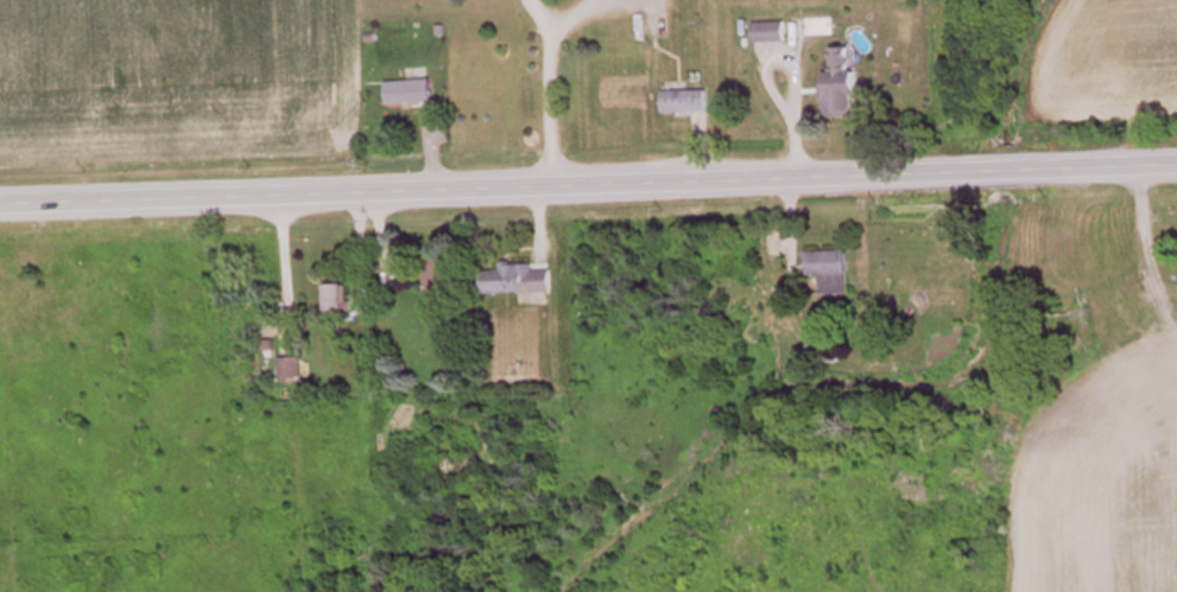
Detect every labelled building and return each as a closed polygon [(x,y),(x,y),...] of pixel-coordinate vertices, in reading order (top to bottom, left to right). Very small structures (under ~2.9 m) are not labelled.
[(756,26),(757,45),(787,45),(787,25),(756,26)] [(856,50),(832,51),(832,89),(824,90),(825,120),(857,119),(856,50)] [(387,84),(387,106),(432,106),(432,84),(387,84)] [(708,93),(665,93),(665,116),(708,116),(708,93)] [(849,297),(849,255),(809,255),(809,279),(819,279),(819,297),(849,297)] [(459,296),(458,266),(425,267),(426,297),(459,296)] [(536,266),(501,266),(501,273),(484,273),(484,296),(552,295),(552,271),(536,271),(536,266)] [(352,318),(352,287),(326,287),(326,318),(352,318)] [(280,360),(281,381),(303,380),(303,360),(280,360)]
